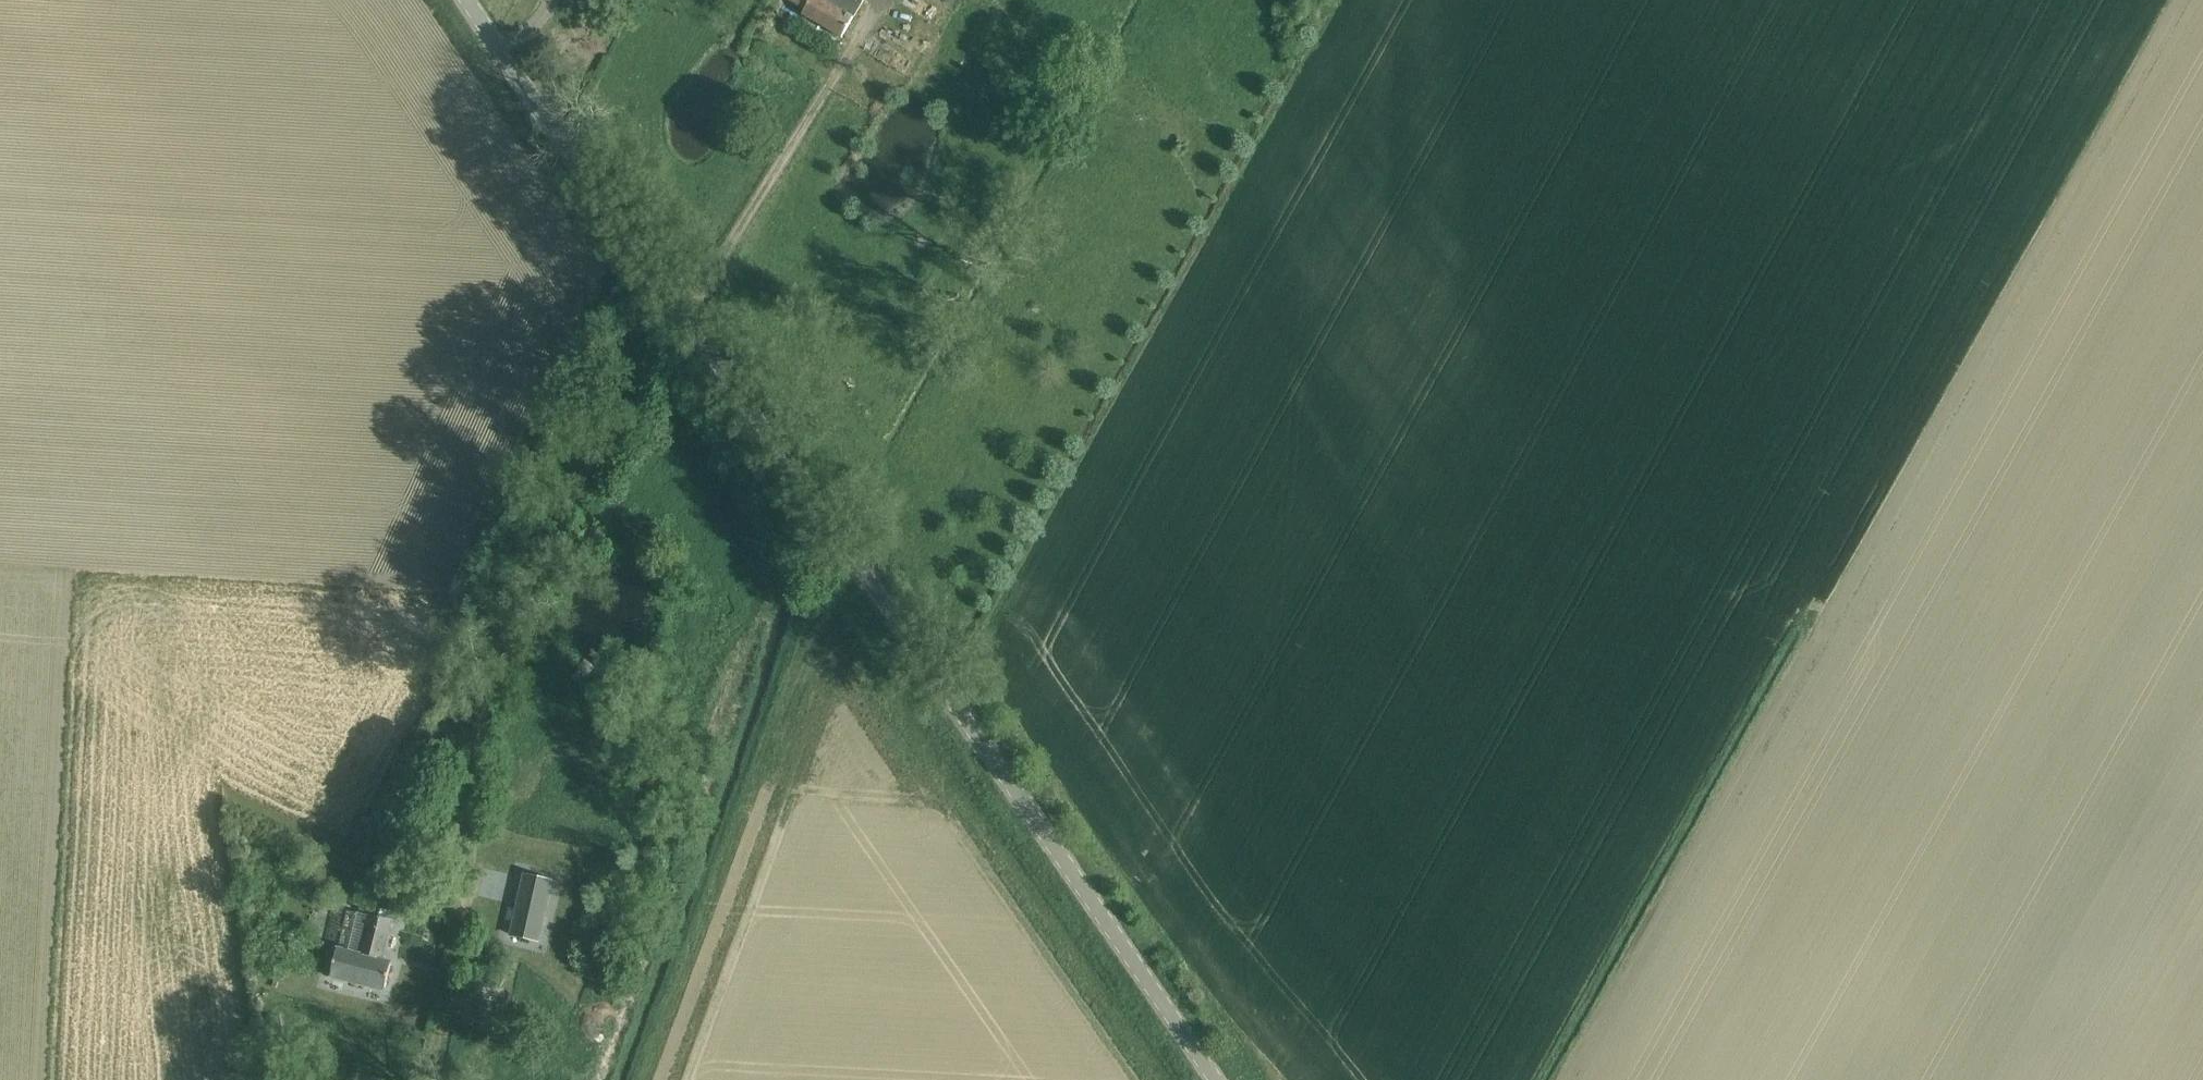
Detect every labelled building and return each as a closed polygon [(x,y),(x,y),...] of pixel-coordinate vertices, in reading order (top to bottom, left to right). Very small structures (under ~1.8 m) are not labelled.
[(805,10),(802,15),(842,38),(859,8),(845,0),(788,0),(805,10)] [(511,935),(539,942),(552,882),(524,876),(511,935)] [(331,978),(386,991),(392,962),(383,959),(392,920),(370,915),(361,954),(338,949),(331,978)]
